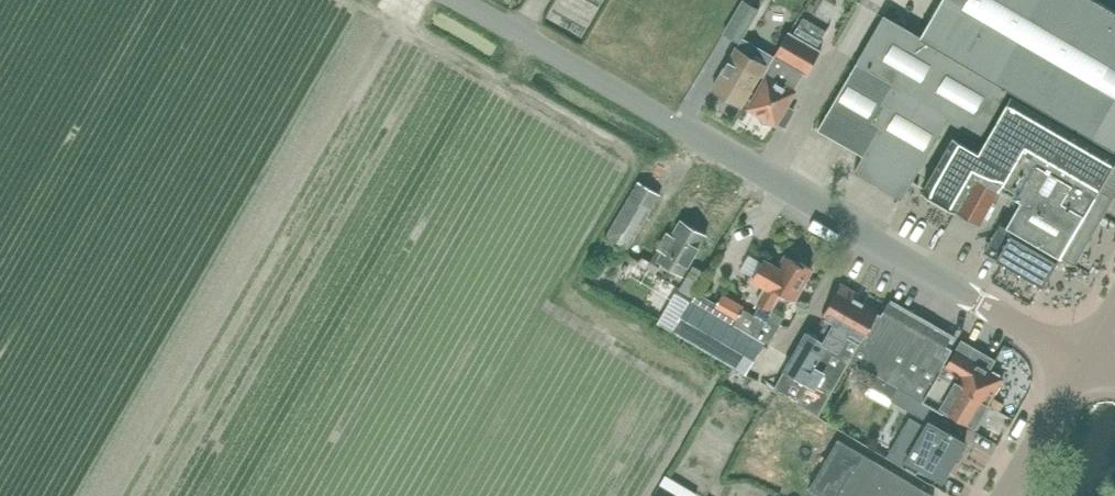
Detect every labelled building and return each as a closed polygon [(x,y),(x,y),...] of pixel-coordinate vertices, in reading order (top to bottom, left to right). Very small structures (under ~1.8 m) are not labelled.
[(723,33),(739,43),(740,43),(743,38),(760,8),(746,0),(743,0),(723,33)] [(816,127),(864,155),(855,171),(902,198),(948,119),(981,138),(1009,89),(1114,150),(1114,9),(1100,0),(943,0),(922,36),(885,14),(816,127)] [(768,75),(749,107),(760,114),(761,117),(764,121),(768,121),(772,120),(774,122),(775,120),(784,125),(793,110),(786,106),(794,93),(788,89),(799,70),(806,74),(820,49),(789,31),(774,57),(768,65),(764,72),(768,75)] [(732,56),(713,88),(742,105),(761,72),(766,64),(768,65),(774,57),(743,38),(740,43),(739,43),(737,47),(732,56)] [(922,192),(957,212),(957,211),(977,177),(1000,190),(1027,204),(1014,228),(1061,255),(1076,264),(1114,197),(1114,160),(1007,96),(987,134),(988,135),(979,151),(953,136),(922,192)] [(626,251),(661,194),(638,180),(605,238),(626,251)] [(657,260),(683,276),(707,234),(681,219),(672,235),(667,232),(658,248),(663,250),(657,260)] [(1000,223),(984,252),(997,259),(1015,269),(1044,286),(1061,255),(1014,228),(1013,230),(1000,223)] [(637,265),(656,276),(661,267),(642,256),(637,265)] [(764,258),(752,280),(763,287),(754,303),(772,312),(783,293),(794,300),(813,267),(800,261),(799,263),(786,256),(780,267),(764,258)] [(707,273),(693,265),(679,290),(692,297),(695,292),(707,273)] [(857,299),(859,295),(841,284),(819,322),(824,325),(818,336),(807,331),(784,370),(770,394),(816,419),(850,359),(876,373),(924,401),(945,364),(944,363),(953,348),(948,344),(952,338),(888,301),(881,312),(857,299)] [(739,319),(746,308),(747,305),(720,291),(714,303),(713,305),(739,319)] [(745,375),(766,341),(736,326),(739,319),(713,305),(714,303),(695,292),(692,297),(672,331),(745,375)] [(996,354),(1006,359),(1016,341),(1006,335),(996,354)] [(990,369),(996,360),(963,340),(949,366),(945,364),(924,401),(923,402),(932,407),(944,413),(946,409),(975,425),(1004,378),(990,369)] [(923,402),(924,401),(876,373),(869,386),(926,419),(932,407),(923,402)] [(909,417),(888,454),(904,463),(912,468),(916,462),(943,479),(966,441),(929,419),(925,426),(909,417)] [(934,494),(838,438),(809,488),(822,495),(933,495),(934,494)]
